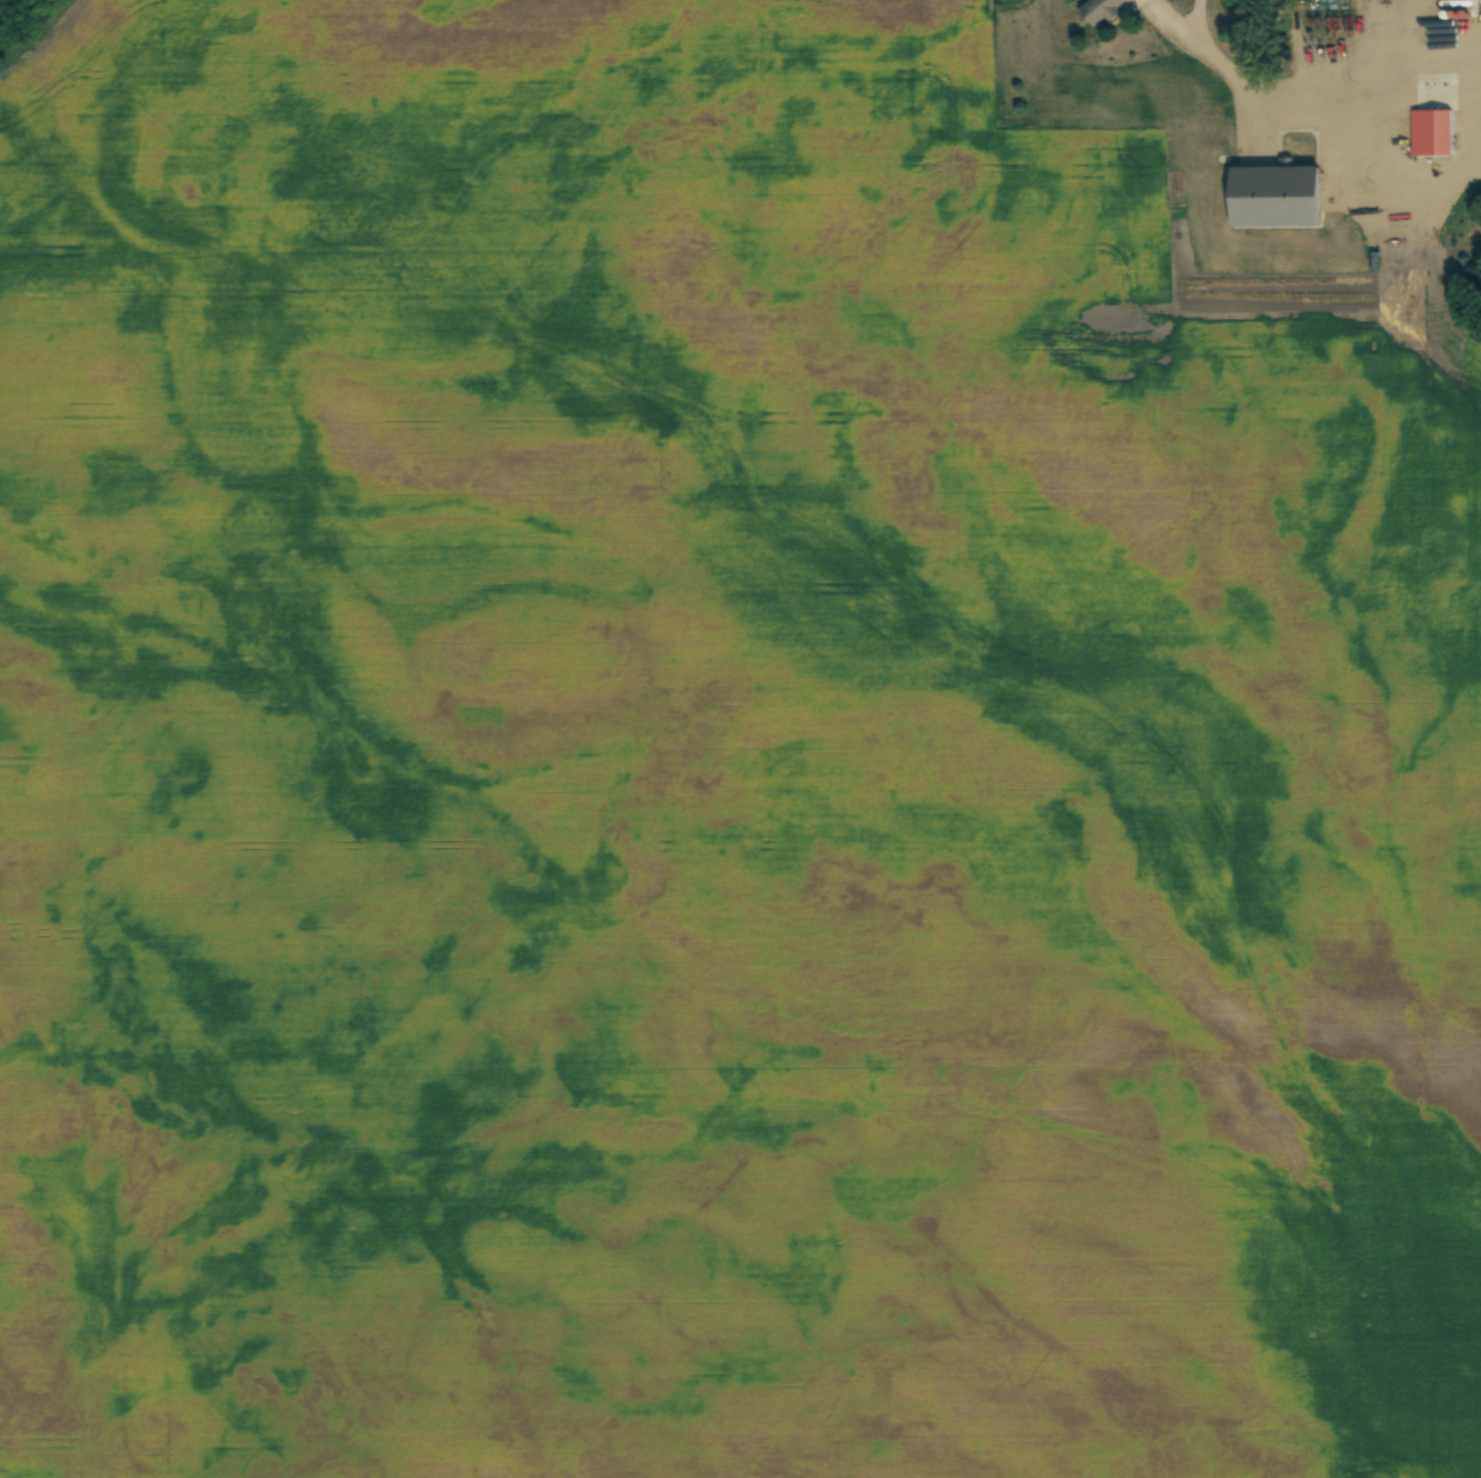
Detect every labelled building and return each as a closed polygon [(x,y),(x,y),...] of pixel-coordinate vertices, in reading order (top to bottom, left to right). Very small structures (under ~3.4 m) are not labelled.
[(1081,9),(1097,30),(1119,12),(1116,8),(1127,0),(1092,0),(1081,9)] [(1467,50),(1467,66),(1480,66),(1480,50),(1467,50)] [(1422,111),(1422,156),(1453,156),(1453,111),(1422,111)]
